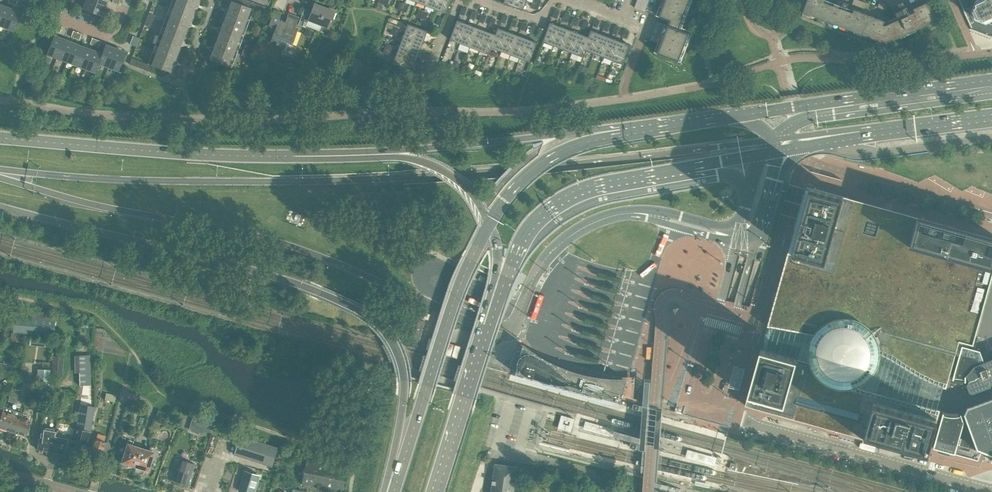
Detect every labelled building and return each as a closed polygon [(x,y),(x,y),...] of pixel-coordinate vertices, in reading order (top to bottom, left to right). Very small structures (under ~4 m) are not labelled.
[(104,7),(87,0),(86,0),(83,9),(102,17),(103,13),(102,13),(104,7)] [(186,28),(197,0),(175,0),(150,65),(131,58),(129,64),(150,72),(153,66),(170,72),(186,28)] [(249,8),(264,14),(266,8),(246,0),(235,0),(234,3),(231,1),(209,59),(228,66),(249,8)] [(439,0),(428,0),(426,6),(435,10),(439,0)] [(450,0),(439,0),(435,10),(445,13),(450,0)] [(527,1),(525,0),(505,0),(503,3),(523,11),(527,1)] [(649,0),(637,0),(634,8),(645,11),(649,0)] [(650,40),(660,44),(661,45),(657,53),(678,61),(689,33),(681,30),(683,25),(680,24),(685,12),(689,0),(665,0),(659,17),(669,21),(668,25),(657,21),(654,28),(652,34),(650,40)] [(930,24),(928,20),(931,19),(934,25),(936,26),(938,24),(928,2),(913,9),(915,12),(885,25),(883,25),(884,21),(854,10),(852,13),(824,3),(825,0),(807,0),(801,16),(804,17),(806,16),(808,11),(811,12),(810,15),(826,21),(827,18),(830,19),(828,25),(828,27),(837,30),(839,29),(840,26),(855,32),(856,29),(859,30),(857,36),(858,38),(863,39),(865,39),(867,33),(870,34),(869,37),(876,40),(875,44),(877,45),(879,44),(880,42),(886,44),(901,37),(900,33),(903,32),(905,38),(907,38),(916,35),(916,33),(915,30),(930,24)] [(865,8),(867,3),(857,0),(854,0),(852,5),(863,9),(865,8)] [(972,11),(975,18),(991,25),(991,0),(977,0),(972,11)] [(885,11),(887,7),(887,6),(886,4),(879,1),(877,6),(878,8),(885,11)] [(907,12),(902,2),(897,5),(900,11),(895,13),(897,17),(907,12)] [(328,28),(334,12),(314,4),(310,12),(303,9),(297,25),(305,28),(308,21),(328,28)] [(10,8),(7,7),(6,8),(0,6),(0,31),(1,31),(2,27),(3,27),(10,8)] [(13,31),(20,13),(12,10),(13,9),(10,8),(3,27),(13,31)] [(150,27),(154,16),(148,14),(143,25),(150,27)] [(291,44),(296,31),(293,30),(297,21),(287,17),(284,23),(278,20),(280,17),(272,14),(266,30),(273,32),(269,42),(274,44),(274,46),(275,47),(276,45),(284,48),(286,43),(291,44)] [(459,43),(466,24),(457,20),(450,40),(459,43)] [(552,46),(560,26),(550,23),(543,42),(552,46)] [(423,42),(427,32),(408,24),(404,34),(423,42)] [(469,47),(476,27),(466,24),(459,43),(469,47)] [(561,49),(569,30),(560,26),(552,46),(561,49)] [(478,50),(485,31),(476,27),(469,47),(478,50)] [(500,51),(508,32),(498,28),(495,35),(496,35),(491,48),(500,51)] [(572,53),(579,34),(569,30),(561,49),(572,53)] [(593,54),(601,34),(591,30),(588,37),(589,37),(584,50),(593,54)] [(496,35),(495,35),(485,31),(478,50),(489,55),(491,48),(496,35)] [(509,55),(517,35),(508,32),(500,51),(509,55)] [(420,52),(423,42),(404,34),(400,45),(420,52)] [(584,50),(589,37),(588,37),(579,34),(572,53),(570,58),(580,62),(581,57),(584,50)] [(603,57),(610,38),(601,34),(593,54),(603,57)] [(57,56),(63,40),(57,38),(57,37),(56,36),(54,35),(46,54),(56,58),(57,56)] [(519,59),(526,39),(517,35),(509,55),(519,59)] [(136,47),(139,38),(132,36),(130,44),(136,47)] [(612,61),(620,41),(610,38),(603,57),(612,61)] [(529,63),(537,43),(526,39),(519,59),(529,63)] [(67,60),(73,43),(70,42),(70,43),(63,40),(57,56),(56,58),(66,62),(67,60)] [(622,64),(630,45),(620,41),(612,61),(622,64)] [(76,63),(82,47),(76,45),(76,44),(73,43),(67,60),(66,62),(76,65),(76,63)] [(247,57),(251,47),(245,44),(241,55),(247,57)] [(107,67),(115,48),(112,47),(111,48),(104,45),(101,54),(98,64),(107,67)] [(416,61),(420,52),(400,45),(397,53),(416,61)] [(86,67),(92,50),(89,48),(89,49),(82,47),(76,63),(76,65),(85,69),(86,67)] [(118,71),(125,53),(117,50),(118,49),(115,48),(107,67),(118,71)] [(98,64),(101,54),(95,52),(95,51),(92,50),(86,67),(85,69),(95,73),(97,68),(98,64)] [(412,71),(416,61),(397,53),(393,63),(412,71)] [(745,405),(863,438),(927,456),(928,452),(954,459),(955,454),(978,461),(982,451),(977,449),(964,415),(962,416),(961,415),(954,416),(959,399),(954,397),(959,379),(965,381),(969,381),(966,375),(973,366),(984,362),(982,356),(987,357),(989,348),(991,348),(991,238),(916,217),(842,196),(806,186),(791,242),(761,350),(748,396),(745,405)] [(403,246),(395,264),(401,266),(408,248),(403,246)] [(11,333),(53,336),(54,315),(13,312),(11,333)] [(699,326),(675,412),(729,426),(753,342),(699,326)] [(53,353),(63,354),(64,339),(54,339),(53,353)] [(557,367),(523,345),(516,374),(621,403),(627,380),(592,378),(557,367)] [(79,385),(91,385),(90,356),(78,356),(79,385)] [(51,377),(62,377),(63,357),(52,357),(51,377)] [(964,414),(964,415),(977,449),(982,451),(991,455),(991,359),(984,362),(973,366),(966,375),(969,381),(969,382),(968,382),(966,385),(969,392),(971,398),(964,414)] [(50,388),(51,372),(40,372),(37,387),(50,388)] [(17,398),(17,390),(11,388),(7,402),(15,404),(17,398)] [(114,402),(116,396),(106,393),(104,400),(114,402)] [(90,433),(94,407),(87,406),(80,405),(76,429),(74,429),(70,452),(82,454),(90,433)] [(13,411),(4,407),(2,412),(2,411),(0,417),(0,428),(6,430),(13,411)] [(16,434),(23,414),(13,411),(6,430),(16,434)] [(26,437),(31,422),(31,421),(32,417),(23,414),(16,434),(26,437)] [(561,414),(557,428),(571,431),(574,418),(561,414)] [(198,438),(201,428),(206,430),(208,423),(197,420),(196,424),(193,423),(189,435),(198,438)] [(51,452),(56,429),(41,427),(37,450),(51,452)] [(68,455),(71,437),(57,434),(58,430),(56,429),(51,452),(68,455)] [(100,458),(106,443),(104,442),(105,436),(97,434),(95,439),(93,439),(88,454),(90,455),(100,458)] [(234,455),(272,467),(279,447),(240,435),(234,455)] [(134,467),(140,449),(132,446),(134,442),(128,440),(121,463),(127,465),(128,467),(131,468),(133,467),(134,467)] [(148,471),(155,449),(150,447),(149,451),(140,449),(134,467),(135,468),(136,469),(140,471),(142,470),(148,471)] [(350,469),(308,459),(304,478),(303,484),(339,491),(345,491),(350,469)] [(172,480),(187,485),(194,464),(178,460),(172,480)] [(517,467),(495,464),(491,491),(514,491),(517,467)] [(246,471),(239,491),(243,491),(255,491),(260,476),(246,471)] [(282,488),(290,489),(292,482),(278,479),(277,487),(273,486),(271,491),(281,491),(282,488)]
